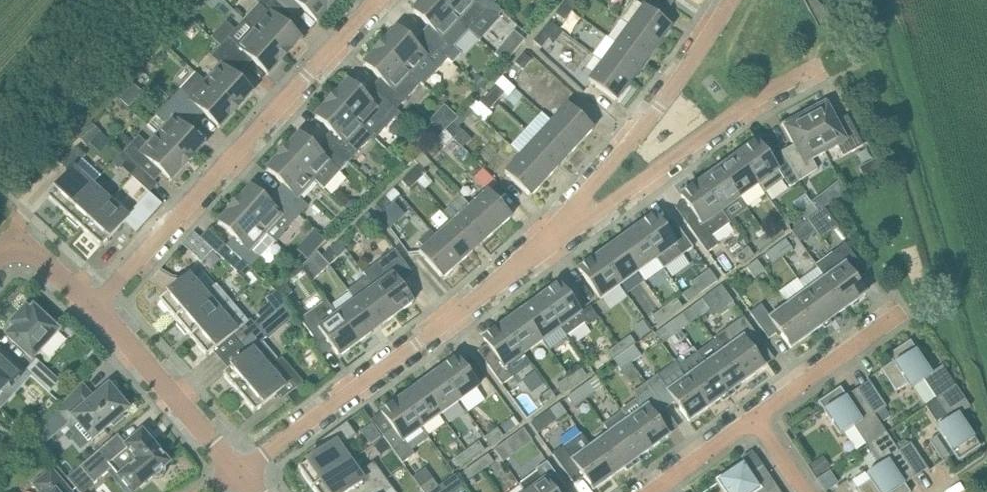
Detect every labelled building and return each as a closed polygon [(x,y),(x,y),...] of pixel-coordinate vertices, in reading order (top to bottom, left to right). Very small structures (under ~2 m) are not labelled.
[(244,20),(253,29),(254,28),(284,56),(301,38),(300,37),(299,38),(280,20),(288,11),(276,0),(262,0),(259,3),(244,20)] [(288,11),(296,2),(301,7),(316,20),(315,21),(316,22),(333,3),(329,0),(276,0),(288,11)] [(412,12),(413,13),(414,12),(428,25),(434,30),(426,39),(445,56),(453,63),(461,53),(454,46),(469,30),(459,21),(460,21),(437,0),(423,0),(412,12)] [(460,21),(459,21),(469,30),(493,3),(490,0),(437,0),(460,21)] [(555,13),(564,20),(578,1),(577,0),(565,0),(555,13)] [(658,46),(672,27),(635,0),(632,0),(620,17),(630,24),(629,25),(658,46)] [(235,30),(220,46),(239,63),(247,55),(253,60),(267,73),(266,74),(267,75),(284,56),(254,28),(253,29),(244,20),(235,30)] [(549,22),(541,31),(533,41),(541,47),(550,38),(552,40),(557,40),(563,33),(549,22)] [(644,64),(658,46),(629,25),(616,43),(644,64)] [(398,27),(381,46),(411,74),(421,82),(424,86),(432,78),(431,73),(437,67),(436,66),(445,56),(426,39),(418,47),(398,29),(399,28),(398,27)] [(515,31),(496,54),(506,62),(525,40),(515,31)] [(644,64),(616,43),(602,62),(631,82),(644,64)] [(220,65),(205,81),(236,109),(253,91),(252,90),(251,91),(231,72),(239,63),(220,46),(211,56),(220,65)] [(381,46),(363,65),(364,65),(365,65),(385,83),(376,92),(396,110),(405,99),(421,82),(411,74),(381,46)] [(523,53),(514,63),(523,70),(531,60),(523,53)] [(617,102),(631,82),(602,62),(588,81),(617,102)] [(180,89),(172,99),(191,116),(198,108),(204,113),(218,126),(218,127),(219,128),(236,109),(205,81),(205,82),(195,73),(180,89)] [(349,80),(332,99),(363,127),(372,136),(375,138),(399,113),(396,110),(376,92),(369,100),(349,82),(350,81),(349,80)] [(495,85),(487,94),(496,102),(503,94),(504,93),(495,85)] [(496,102),(487,94),(480,102),(488,110),(496,102)] [(156,116),(147,125),(157,134),(187,162),(204,144),(203,143),(202,144),(188,130),(182,125),(191,116),(172,99),(171,99),(156,116)] [(332,99),(315,118),(316,118),(317,118),(337,136),(329,144),(348,162),(363,145),(372,136),(363,127),(332,99)] [(826,101),(803,112),(825,152),(837,145),(843,156),(864,145),(851,122),(839,129),(825,102),(826,102),(826,101)] [(552,122),(578,146),(594,129),(568,105),(552,122)] [(799,181),(818,170),(812,159),(825,152),(803,112),(781,124),(782,125),(783,125),(793,145),(781,152),(793,172),(799,181)] [(454,122),(446,130),(454,138),(462,130),(454,122)] [(578,146),(552,122),(536,139),(562,163),(578,146)] [(433,142),(437,138),(442,133),(433,124),(424,134),(433,142)] [(92,125),(83,138),(102,152),(111,139),(92,125)] [(454,138),(446,130),(437,138),(445,146),(454,138)] [(123,132),(114,142),(124,151),(133,141),(123,132)] [(301,133),(283,152),(314,180),(323,189),(339,172),(348,162),(329,144),(320,153),(301,135),(301,134),(301,133)] [(124,151),(123,152),(128,157),(140,168),(142,170),(150,161),(163,172),(170,179),(169,180),(170,181),(187,162),(157,134),(148,144),(138,135),(133,141),(124,151)] [(547,179),(562,163),(536,139),(521,155),(547,179)] [(743,152),(738,156),(759,185),(764,192),(783,179),(789,186),(792,186),(799,181),(793,172),(781,152),(770,160),(768,157),(756,141),(742,151),(743,152)] [(82,159),(86,155),(77,147),(61,165),(70,172),(47,197),(65,214),(92,185),(101,175),(82,159)] [(122,152),(112,163),(118,168),(120,166),(128,157),(123,152),(122,152)] [(283,152),(266,171),(267,171),(268,170),(283,184),(288,189),(280,197),(299,215),(308,205),(299,197),(314,180),(283,152)] [(531,197),(547,179),(521,155),(505,173),(531,197)] [(759,185),(738,156),(737,156),(719,169),(740,198),(759,185)] [(418,164),(410,173),(418,181),(426,173),(418,164)] [(140,168),(132,177),(149,192),(157,184),(154,181),(142,170),(140,168)] [(722,211),(740,198),(719,169),(702,182),(701,182),(722,211)] [(418,181),(410,173),(401,181),(409,189),(418,181)] [(821,195),(811,202),(812,204),(818,212),(821,210),(824,208),(847,191),(841,179),(821,195)] [(697,218),(687,225),(707,253),(718,245),(712,236),(730,223),(722,211),(701,182),(702,182),(701,181),(681,195),(697,218)] [(65,214),(83,230),(110,201),(92,185),(65,214)] [(252,186),(235,205),(275,242),(284,232),(299,215),(280,197),(272,206),(267,201),(252,188),(253,187),(252,186)] [(470,206),(494,232),(512,217),(488,190),(470,206)] [(149,192),(141,202),(150,210),(159,201),(149,192)] [(385,197),(375,205),(383,213),(392,204),(385,197)] [(128,217),(114,204),(110,201),(83,230),(101,247),(128,217)] [(811,217),(818,212),(812,204),(800,213),(805,221),(807,220),(811,217)] [(235,205),(218,223),(219,224),(220,223),(234,237),(240,242),(231,251),(242,260),(251,268),(260,258),(275,242),(235,205)] [(477,247),(494,232),(470,206),(453,221),(477,247)] [(807,220),(822,239),(838,227),(824,208),(821,210),(818,212),(811,217),(807,220)] [(641,226),(636,230),(656,259),(664,269),(683,255),(693,247),(671,217),(661,225),(654,215),(640,225),(641,226)] [(355,225),(362,233),(371,224),(364,216),(355,225)] [(460,263),(477,247),(453,221),(436,236),(460,263)] [(766,234),(772,242),(784,233),(778,225),(766,234)] [(460,263),(436,236),(430,230),(417,241),(424,248),(419,252),(442,278),(460,263)] [(617,243),(638,272),(656,259),(636,230),(635,230),(617,243)] [(772,242),(766,234),(754,243),(760,251),(772,242)] [(785,239),(775,246),(783,257),(793,249),(785,239)] [(195,250),(192,253),(201,262),(204,258),(213,249),(203,241),(195,250)] [(599,256),(620,285),(638,272),(617,243),(599,256)] [(225,244),(217,253),(234,269),(242,260),(231,251),(225,244)] [(834,256),(818,268),(825,279),(826,278),(847,307),(866,293),(857,281),(854,277),(864,269),(845,244),(832,253),(834,256)] [(783,257),(775,246),(765,254),(772,264),(783,257)] [(735,256),(741,264),(753,255),(748,247),(735,256)] [(338,257),(330,249),(323,256),(331,264),(338,257)] [(363,273),(366,277),(374,287),(395,316),(414,302),(400,283),(403,280),(399,275),(409,268),(395,249),(363,273)] [(331,264),(323,256),(320,252),(305,267),(316,280),(332,265),(331,264)] [(579,269),(600,299),(620,285),(599,256),(599,255),(579,269)] [(764,270),(757,260),(747,267),(754,277),(764,270)] [(159,301),(175,320),(205,294),(205,293),(189,275),(159,301)] [(395,316),(374,287),(366,277),(348,290),(355,301),(376,329),(395,316)] [(825,279),(807,292),(831,324),(832,324),(831,323),(836,319),(834,316),(847,307),(826,278),(825,279)] [(175,320),(191,338),(231,303),(215,284),(205,293),(205,294),(175,320)] [(286,284),(276,291),(282,300),(291,294),(292,293),(286,284)] [(580,314),(558,284),(539,298),(539,299),(540,299),(561,328),(567,336),(586,322),(589,325),(598,318),(590,306),(580,314)] [(695,285),(682,294),(688,302),(701,293),(695,285)] [(276,291),(266,298),(275,311),(285,304),(282,300),(276,291)] [(807,292),(789,305),(810,334),(822,325),(824,328),(829,324),(830,325),(831,324),(807,292)] [(522,312),(542,341),(561,328),(540,299),(539,299),(522,312)] [(664,307),(670,315),(682,307),(676,299),(664,307)] [(308,314),(301,320),(313,337),(321,332),(332,348),(339,357),(358,343),(337,314),(327,300),(308,314)] [(702,300),(692,307),(699,317),(709,310),(702,300)] [(355,301),(337,314),(358,343),(376,329),(355,301)] [(231,303),(191,338),(207,357),(233,335),(240,344),(258,328),(251,319),(247,322),(231,303)] [(761,305),(750,313),(769,338),(779,331),(791,348),(810,334),(789,305),(771,318),(761,305)] [(58,330),(49,322),(50,318),(43,312),(39,313),(33,307),(30,310),(26,307),(10,324),(14,328),(7,335),(32,359),(58,330)] [(670,315),(664,307),(652,316),(658,324),(670,315)] [(503,325),(524,354),(542,341),(522,312),(504,325),(503,325)] [(683,313),(673,320),(681,331),(691,323),(683,313)] [(714,338),(724,352),(745,380),(764,367),(752,350),(762,343),(743,317),(714,338)] [(681,331),(673,320),(663,328),(670,338),(681,331)] [(502,384),(512,378),(531,364),(524,354),(503,325),(504,325),(503,324),(483,338),(498,358),(488,365),(502,384)] [(258,328),(240,344),(248,353),(223,375),(239,393),(278,360),(262,341),(266,337),(258,328)] [(328,364),(308,336),(298,343),(319,371),(328,364)] [(624,353),(634,345),(636,344),(630,336),(618,345),(624,353)] [(907,384),(910,389),(923,380),(937,399),(956,386),(943,365),(932,373),(910,341),(888,355),(892,362),(881,369),(896,391),(907,384)] [(613,360),(624,353),(618,345),(606,353),(611,361),(613,360)] [(631,363),(641,355),(634,345),(624,353),(631,363)] [(6,384),(12,389),(27,372),(26,372),(2,350),(0,352),(0,390),(6,384)] [(745,380),(724,352),(705,365),(729,398),(730,397),(729,396),(735,392),(732,389),(745,380)] [(631,363),(624,353),(613,360),(621,370),(631,363)] [(678,366),(708,407),(720,398),(722,401),(727,397),(728,398),(729,398),(705,365),(697,353),(678,366)] [(281,357),(278,360),(239,393),(255,412),(281,390),(285,396),(297,389),(285,375),(291,369),(281,357)] [(437,372),(437,373),(438,373),(459,401),(478,388),(456,358),(437,372)] [(59,381),(36,361),(26,371),(49,392),(59,381)] [(646,383),(665,409),(675,402),(689,421),(708,407),(678,366),(659,380),(656,376),(646,383)] [(568,377),(574,385),(586,376),(580,368),(568,377)] [(438,373),(437,373),(419,386),(440,415),(459,401),(438,373)] [(574,385),(568,377),(556,385),(562,393),(574,385)] [(860,393),(874,415),(885,408),(886,407),(868,378),(866,379),(871,386),(860,393)] [(588,382),(577,389),(585,400),(595,392),(588,382)] [(628,421),(649,450),(668,436),(654,417),(665,409),(646,383),(635,391),(640,399),(622,412),(628,421)] [(84,385),(83,384),(56,412),(65,423),(73,417),(92,440),(111,424),(113,426),(124,418),(122,415),(129,409),(126,406),(128,404),(120,394),(117,396),(109,385),(93,398),(83,386),(84,385)] [(422,428),(440,415),(419,386),(402,399),(401,399),(422,428)] [(937,399),(937,400),(950,419),(936,428),(940,434),(929,441),(943,462),(954,455),(958,461),(981,446),(959,414),(970,407),(956,386),(937,399)] [(818,402),(822,409),(840,435),(854,426),(867,446),(887,433),(881,424),(874,415),(860,393),(849,401),(840,387),(818,402)] [(585,400),(577,389),(567,397),(575,407),(585,400)] [(537,399),(543,407),(555,398),(550,390),(537,399)] [(422,428),(401,399),(402,399),(401,398),(381,412),(394,429),(383,437),(402,463),(415,454),(413,452),(430,439),(422,428)] [(549,410),(556,420),(567,413),(559,403),(549,410)] [(885,408),(874,415),(881,424),(891,417),(885,408)] [(623,413),(604,426),(610,434),(633,467),(634,466),(634,465),(639,461),(637,458),(649,450),(628,421),(623,413)] [(356,435),(347,422),(318,443),(323,451),(299,468),(299,467),(298,468),(312,488),(349,462),(339,447),(356,435)] [(497,428),(485,437),(490,445),(503,436),(497,428)] [(80,468),(94,484),(112,468),(119,476),(118,477),(131,491),(135,491),(151,477),(158,478),(163,477),(166,472),(166,465),(169,463),(142,431),(126,444),(118,434),(80,468)] [(867,446),(880,465),(866,475),(870,480),(857,488),(860,491),(910,491),(902,479),(913,472),(895,446),(887,433),(867,446)] [(633,467),(610,434),(591,447),(612,476),(624,467),(626,470),(632,466),(633,467)] [(564,447),(553,455),(571,480),(581,473),(593,490),(612,476),(591,447),(583,435),(564,448),(564,447)] [(494,450),(500,458),(512,449),(506,441),(494,450)] [(466,450),(472,458),(484,449),(478,442),(466,450)] [(895,446),(913,472),(924,465),(928,472),(929,471),(910,443),(903,447),(900,442),(895,446)] [(472,458),(466,450),(454,459),(460,467),(472,458)] [(488,454),(475,463),(481,471),(493,462),(488,454)] [(718,484),(723,491),(780,491),(755,454),(754,455),(761,466),(751,472),(743,461),(715,480),(718,484)] [(547,461),(536,469),(537,471),(519,485),(524,491),(556,491),(564,486),(547,461)] [(374,462),(357,473),(349,462),(312,488),(315,491),(348,491),(351,490),(353,491),(369,491),(386,479),(374,462)] [(481,471),(475,463),(463,472),(469,480),(481,471)] [(52,469),(33,484),(40,491),(71,491),(52,469)] [(420,487),(423,491),(430,491),(438,486),(432,478),(420,487)] [(386,479),(369,491),(395,491),(386,479)]
